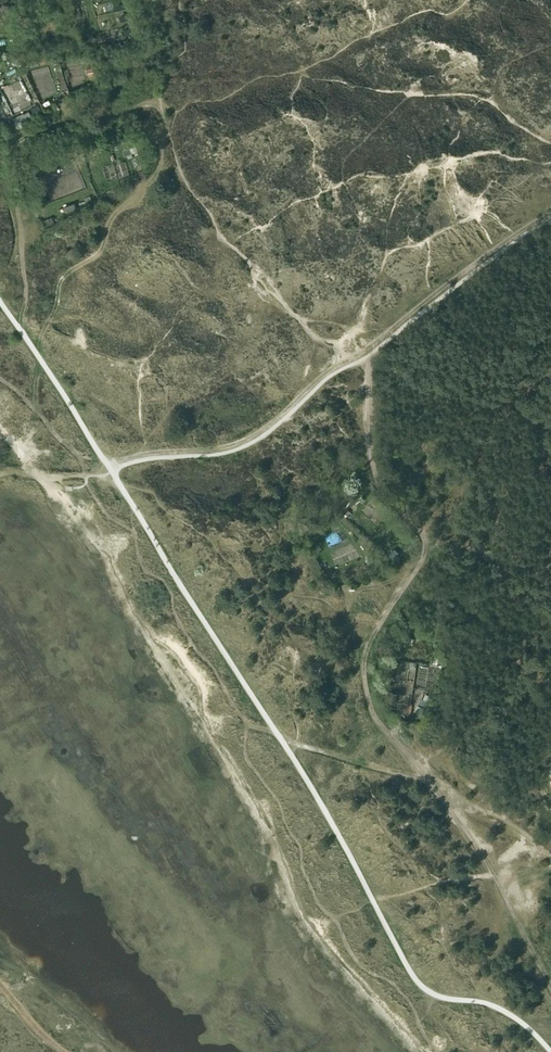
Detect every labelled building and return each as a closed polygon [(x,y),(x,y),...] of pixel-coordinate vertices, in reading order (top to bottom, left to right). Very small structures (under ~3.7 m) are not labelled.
[(50,65),(33,70),(41,96),(58,90),(50,65)] [(3,86),(16,114),(34,106),(21,78),(3,86)] [(38,104),(31,108),(34,112),(35,113),(41,109),(38,104)] [(72,190),(66,176),(46,185),(53,199),(72,190)] [(66,211),(77,209),(76,201),(65,203),(66,211)] [(332,551),(337,565),(360,556),(355,542),(332,551)] [(409,658),(402,699),(412,701),(418,667),(420,667),(418,683),(434,686),(436,670),(432,669),(433,662),(409,658)] [(390,693),(388,703),(395,705),(398,695),(390,693)]
